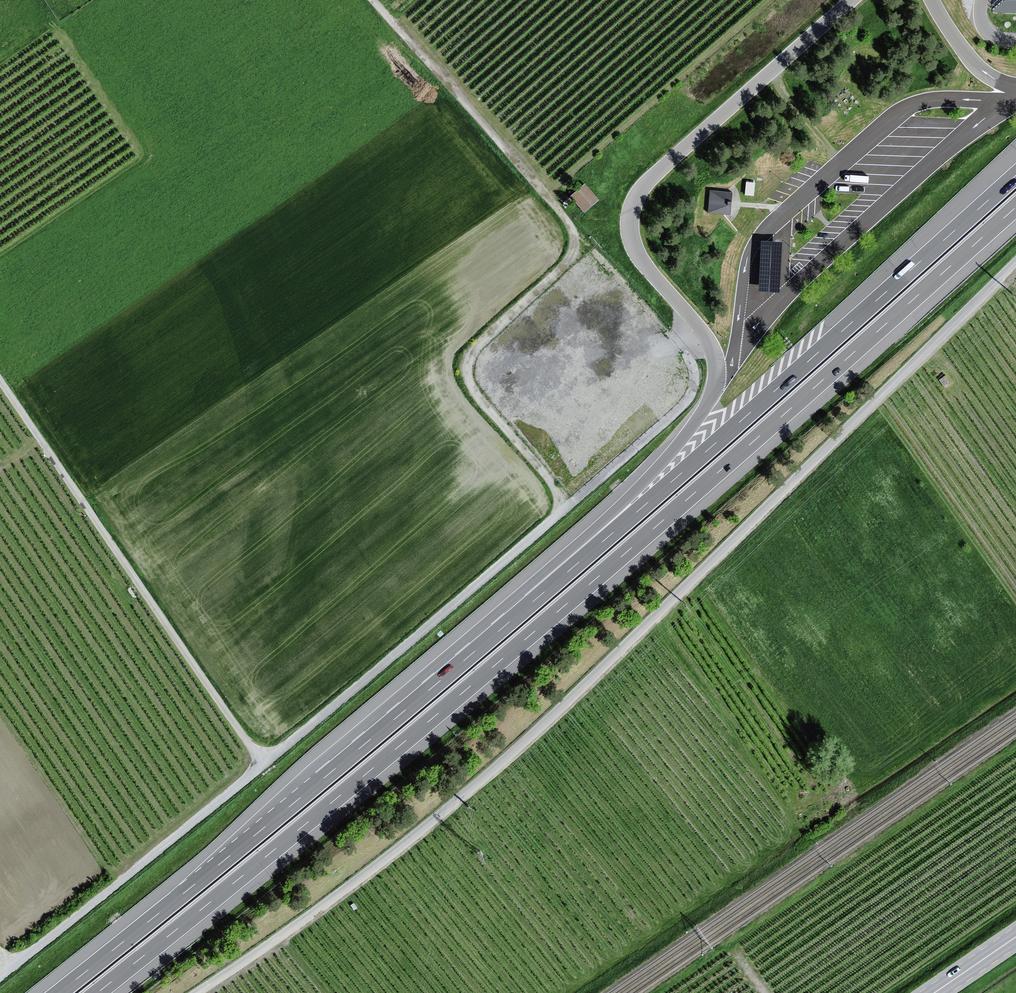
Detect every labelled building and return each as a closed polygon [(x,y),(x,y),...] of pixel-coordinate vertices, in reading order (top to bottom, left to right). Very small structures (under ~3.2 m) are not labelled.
[(992,12),(1015,13),(1015,0),(1006,0),(992,12)] [(585,184),(572,196),(585,211),(598,199),(585,184)] [(710,190),(708,213),(731,215),(733,193),(710,190)]
